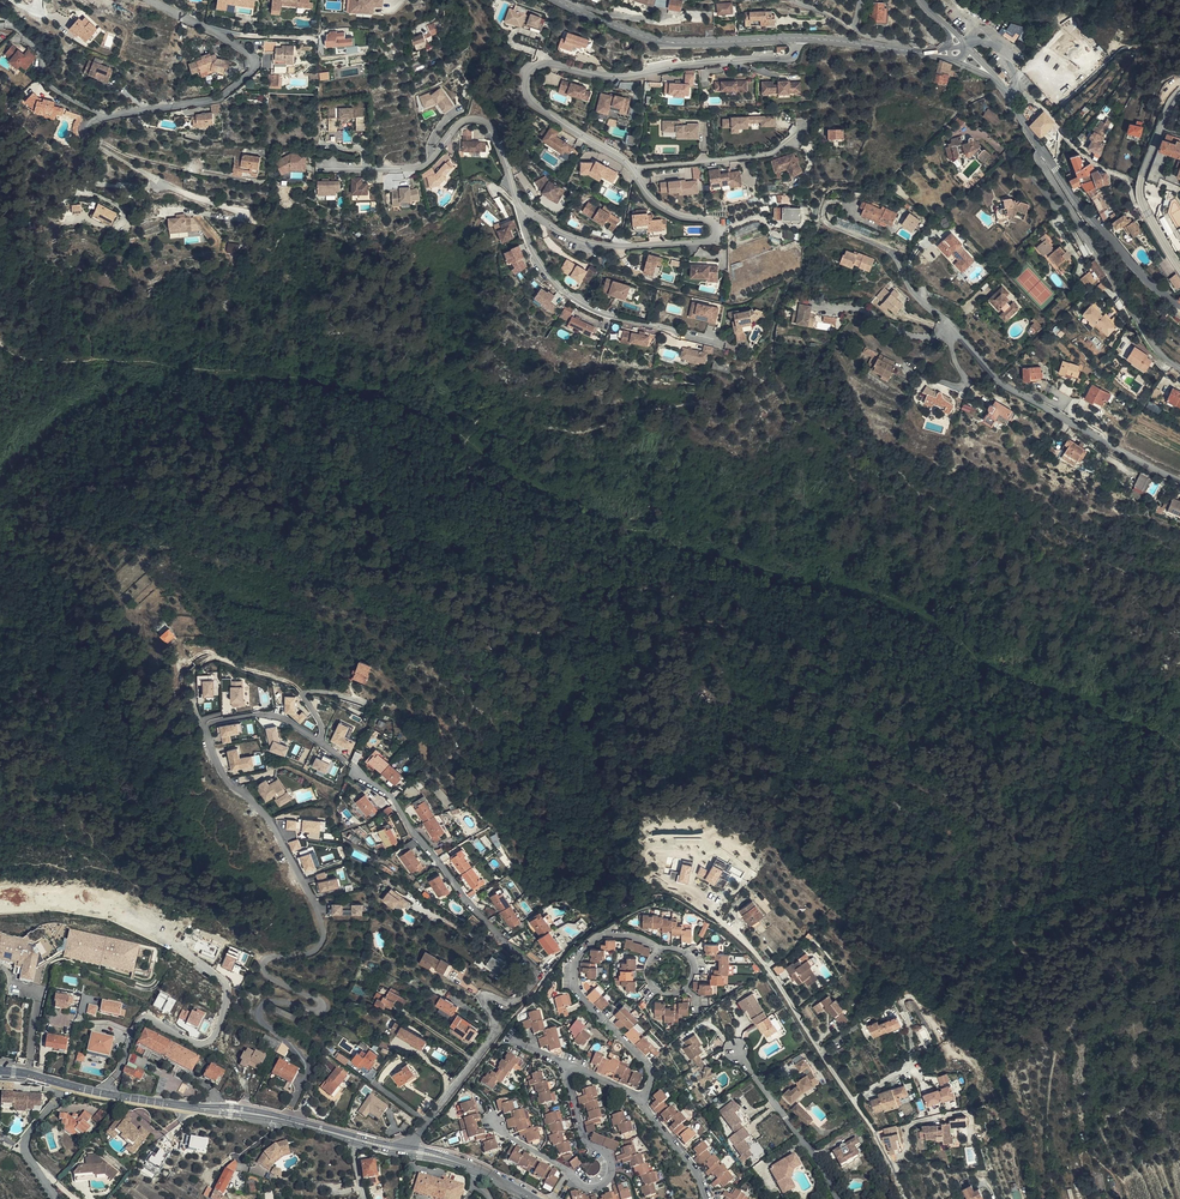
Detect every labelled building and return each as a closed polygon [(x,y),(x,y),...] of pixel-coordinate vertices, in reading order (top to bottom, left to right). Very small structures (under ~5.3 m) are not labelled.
[(255,7),(256,0),(218,0),(217,8),(227,10),(228,3),(255,7)] [(306,0),(268,0),(267,7),(276,8),(277,3),(277,1),(287,3),(287,2),(305,4),(305,1),(306,0)] [(353,12),(359,13),(373,14),(375,14),(376,7),(377,0),(354,0),(353,12)] [(683,1),(678,0),(670,0),(667,13),(680,16),(683,1)] [(877,23),(887,24),(888,8),(885,8),(885,3),(873,2),(872,14),(870,14),(869,19),(877,20),(877,23)] [(732,13),(731,3),(712,5),(713,13),(718,13),(718,14),(732,13)] [(508,10),(506,20),(522,25),(523,20),(528,22),(526,26),(531,28),(531,26),(538,28),(539,23),(543,25),(545,19),(530,15),(529,16),(524,15),(526,10),(515,6),(513,11),(508,10)] [(775,24),(775,17),(772,17),(772,14),(772,11),(745,12),(745,20),(751,20),(751,26),(775,24)] [(99,27),(86,16),(83,19),(79,16),(70,27),(86,41),(99,27)] [(538,28),(531,26),(531,28),(526,26),(528,22),(523,20),(522,25),(506,20),(504,25),(514,28),(514,27),(515,27),(516,27),(540,34),(543,25),(539,23),(538,28)] [(1007,29),(1003,26),(999,32),(1015,42),(1024,28),(1013,20),(1007,29)] [(435,24),(434,22),(427,26),(416,30),(418,35),(411,37),(414,44),(426,39),(425,35),(430,32),(429,31),(436,27),(435,24)] [(706,37),(715,36),(714,27),(705,28),(706,37)] [(326,46),(333,46),(333,39),(338,39),(345,39),(345,28),(329,29),(330,33),(327,33),(327,39),(325,39),(326,46)] [(1029,30),(1024,28),(1019,38),(1024,40),(1029,30)] [(564,31),(559,45),(571,50),(573,45),(579,47),(580,44),(586,46),(588,39),(564,31)] [(12,44),(5,52),(11,57),(9,60),(17,66),(19,64),(26,69),(35,57),(29,52),(26,56),(24,54),(12,44)] [(571,50),(559,45),(558,48),(560,51),(576,56),(577,52),(583,54),(586,46),(580,44),(579,47),(573,45),(571,50)] [(264,51),(266,52),(274,52),(274,61),(274,64),(275,64),(287,64),(287,62),(294,62),(294,57),(294,52),(294,46),(264,45),(264,51)] [(11,57),(5,52),(3,55),(5,56),(6,57),(6,58),(7,59),(7,61),(7,62),(10,67),(8,69),(16,74),(19,70),(23,72),(26,69),(19,64),(17,66),(9,60),(11,57)] [(274,52),(266,52),(266,54),(272,54),(272,61),(274,61),(274,52)] [(205,55),(200,57),(201,59),(196,61),(200,70),(201,73),(207,71),(212,69),(224,72),(224,66),(228,67),(229,60),(216,58),(215,54),(210,56),(206,57),(205,55)] [(97,78),(108,82),(114,69),(89,59),(86,66),(91,68),(88,74),(98,77),(97,78)] [(941,60),(940,59),(934,81),(947,84),(949,75),(943,74),(946,62),(941,60)] [(200,70),(196,61),(188,63),(192,73),(200,70)] [(950,63),(946,62),(943,74),(949,75),(952,64),(950,63)] [(320,72),(321,79),(330,78),(329,71),(320,72)] [(684,84),(689,84),(692,84),(693,75),(684,75),(684,84)] [(745,79),(742,80),(742,88),(736,88),(736,90),(736,92),(746,92),(745,79)] [(569,92),(571,83),(563,80),(559,89),(569,92)] [(742,80),(720,81),(720,83),(714,84),(714,91),(736,90),(736,88),(742,88),(742,80)] [(773,81),(762,81),(762,89),(767,89),(767,93),(778,93),(778,94),(789,94),(789,93),(795,93),(795,83),(789,83),(789,81),(778,81),(778,85),(773,85),(773,81)] [(586,87),(571,83),(569,92),(568,94),(589,101),(591,92),(586,90),(586,87)] [(668,90),(668,93),(673,93),(673,96),(683,97),(683,94),(688,94),(689,84),(684,84),(664,83),(664,86),(664,89),(668,90)] [(767,89),(762,89),(762,94),(768,94),(767,96),(778,96),(778,97),(789,97),(789,95),(800,95),(800,83),(795,83),(795,93),(789,93),(789,94),(778,94),(778,93),(767,93),(767,89)] [(428,90),(426,88),(419,93),(421,97),(417,98),(421,109),(434,103),(441,113),(449,107),(434,86),(428,90)] [(36,111),(45,114),(46,113),(52,114),(53,112),(56,113),(63,114),(64,108),(54,106),(55,101),(43,98),(43,100),(37,99),(38,97),(33,92),(25,100),(36,111)] [(602,93),(597,110),(607,113),(610,103),(620,106),(619,110),(626,112),(629,99),(625,98),(626,97),(614,94),(614,95),(602,93)] [(1045,101),(1053,108),(1056,104),(1047,97),(1045,101)] [(221,103),(211,104),(212,112),(206,112),(206,113),(202,114),(201,113),(197,113),(197,115),(192,115),(192,120),(194,121),(193,126),(209,127),(209,124),(214,123),(213,113),(221,112),(221,103)] [(610,103),(607,113),(618,116),(619,110),(620,106),(610,103)] [(365,106),(340,107),(329,109),(329,130),(338,130),(338,118),(356,117),(357,130),(365,130),(365,106)] [(441,113),(440,114),(441,115),(452,107),(450,106),(449,107),(441,113)] [(998,126),(1003,119),(988,108),(983,116),(998,126)] [(433,109),(423,114),(425,118),(435,113),(433,109)] [(81,120),(85,116),(66,110),(65,115),(81,120)] [(607,113),(597,110),(596,116),(606,118),(607,113)] [(1055,131),(1057,129),(1057,127),(1054,122),(1044,111),(1030,125),(1041,137),(1051,127),(1055,131)] [(965,121),(960,115),(954,121),(959,127),(965,121)] [(617,118),(608,117),(607,124),(616,126),(617,118)] [(751,122),(751,117),(731,118),(731,120),(722,120),(723,129),(731,129),(731,133),(738,132),(738,128),(748,127),(748,122),(751,122)] [(773,117),(760,117),(760,122),(760,127),(773,127),(773,117)] [(630,121),(617,118),(616,125),(628,128),(630,121)] [(688,125),(682,125),(680,125),(678,123),(679,121),(678,120),(663,120),(663,131),(677,131),(677,136),(688,136),(688,138),(699,139),(699,123),(688,123),(688,125)] [(1128,132),(1140,136),(1143,122),(1137,121),(1136,125),(1130,123),(1128,132)] [(828,141),(844,140),(844,128),(828,129),(828,141)] [(545,137),(543,141),(564,155),(566,152),(570,154),(574,148),(562,140),(561,141),(557,138),(559,134),(551,129),(549,132),(545,129),(541,135),(545,137)] [(338,130),(329,130),(327,130),(327,140),(345,140),(345,130),(338,130)] [(1099,135),(1097,135),(1093,133),(1093,134),(1091,133),(1090,136),(1091,137),(1090,139),(1092,141),(1089,148),(1100,154),(1103,145),(1100,143),(1101,140),(1097,139),(1099,135)] [(576,144),(559,134),(557,138),(561,141),(562,140),(574,148),(576,144)] [(1164,140),(1174,143),(1176,137),(1166,134),(1164,140)] [(470,137),(465,137),(464,152),(478,152),(478,150),(484,150),(484,142),(470,142),(470,137)] [(945,147),(949,158),(965,153),(966,155),(968,156),(970,157),(973,155),(977,159),(979,158),(983,162),(990,155),(984,149),(982,151),(979,148),(980,146),(973,140),(974,139),(972,137),(970,137),(969,138),(969,139),(969,141),(963,143),(961,138),(951,140),(952,142),(951,143),(951,145),(949,146),(945,147)] [(973,140),(980,146),(981,145),(975,138),(974,139),(973,140)] [(1174,143),(1164,140),(1163,139),(1159,150),(1179,158),(1179,141),(1177,140),(1176,144),(1174,143)] [(564,155),(543,141),(541,145),(562,158),(564,155)] [(243,154),(243,151),(243,149),(225,148),(224,154),(235,155),(235,160),(237,160),(242,161),(243,154)] [(290,155),(290,153),(276,161),(280,167),(284,165),(287,170),(291,168),(306,169),(307,154),(294,153),(294,155),(290,155)] [(234,166),(233,173),(238,174),(238,169),(243,170),(252,172),(253,167),(259,168),(260,156),(243,154),(242,161),(237,160),(237,166),(234,166)] [(1076,170),(1084,166),(1082,162),(1084,160),(1084,159),(1081,159),(1080,154),(1079,154),(1071,156),(1076,170)] [(792,155),(771,162),(775,174),(786,170),(789,174),(793,172),(795,176),(801,173),(792,155)] [(615,180),(619,172),(602,163),(601,165),(599,165),(596,164),(595,163),(583,163),(583,173),(593,173),(595,170),(615,180)] [(1092,171),(1095,170),(1091,163),(1084,166),(1076,170),(1076,171),(1075,171),(1077,176),(1092,171)] [(428,179),(431,188),(440,186),(446,179),(444,177),(451,169),(445,164),(433,177),(428,179)] [(1153,164),(1148,179),(1158,182),(1162,167),(1153,164)] [(694,178),(702,178),(701,166),(693,167),(694,178)] [(1109,181),(1106,172),(1104,171),(1100,173),(1098,168),(1095,170),(1092,171),(1094,178),(1096,186),(1098,185),(1102,184),(1107,183),(1108,183),(1109,181)] [(430,189),(426,190),(428,195),(443,190),(457,174),(451,169),(444,177),(446,179),(440,186),(431,188),(430,189)] [(710,170),(711,181),(712,190),(730,188),(730,186),(742,184),(741,171),(721,173),(721,169),(710,170)] [(593,173),(583,173),(583,176),(592,176),(603,181),(604,179),(616,185),(622,173),(619,172),(615,180),(595,170),(593,173)] [(786,170),(775,174),(776,178),(779,177),(778,174),(786,172),(790,179),(795,176),(793,172),(789,174),(786,170)] [(1094,178),(1092,171),(1077,176),(1069,179),(1073,186),(1082,182),(1083,182),(1094,178)] [(565,188),(550,181),(546,174),(536,181),(541,189),(543,192),(549,195),(554,198),(557,192),(562,195),(565,188)] [(364,183),(364,177),(353,177),(353,193),(369,193),(369,183),(364,183)] [(1094,187),(1096,186),(1094,178),(1083,182),(1082,182),(1085,188),(1092,196),(1095,194),(1091,188),(1094,187)] [(330,180),(323,180),(319,180),(319,193),(336,193),(337,189),(341,189),(341,180),(330,180)] [(697,180),(685,182),(681,182),(681,180),(669,181),(670,191),(670,193),(679,192),(686,191),(686,190),(698,188),(697,180)] [(541,189),(536,181),(533,183),(538,192),(541,189)] [(670,191),(669,181),(661,182),(662,192),(670,191)] [(889,188),(886,185),(878,193),(882,196),(889,188)] [(1179,243),(1179,205),(1172,191),(1167,189),(1167,190),(1161,203),(1164,204),(1161,210),(1179,243)] [(412,203),(420,200),(416,190),(410,193),(406,193),(406,190),(400,190),(400,191),(400,193),(399,193),(393,193),(393,208),(402,207),(401,204),(412,203)] [(554,198),(549,195),(548,197),(558,202),(562,195),(557,192),(554,198)] [(1095,194),(1092,196),(1099,211),(1105,208),(1097,193),(1095,194)] [(1017,211),(1026,214),(1029,207),(1028,204),(1019,201),(1018,201),(1017,201),(1016,201),(1015,200),(1013,200),(1012,198),(1010,197),(1003,199),(1005,207),(995,209),(998,220),(1008,217),(1007,213),(1017,211)] [(1005,207),(1003,199),(994,201),(995,209),(1005,207)] [(393,211),(412,210),(412,207),(421,204),(420,200),(412,203),(401,204),(402,207),(393,208),(393,211)] [(885,210),(881,209),(867,202),(861,214),(885,225),(886,222),(892,224),(893,222),(900,227),(906,218),(897,214),(897,213),(886,208),(885,210)] [(800,273),(801,272),(801,252),(801,238),(800,233),(778,228),(764,216),(762,209),(760,210),(756,203),(732,213),(735,222),(730,224),(732,300),(761,288),(775,283),(800,273)] [(82,213),(81,204),(72,205),(73,213),(82,213)] [(111,225),(117,213),(99,204),(93,215),(111,225)] [(605,221),(609,215),(609,214),(599,208),(598,209),(593,205),(586,215),(602,225),(605,221)] [(776,207),(775,212),(783,212),(782,217),(800,218),(800,208),(776,207)] [(1175,250),(1179,248),(1179,243),(1161,210),(1159,208),(1154,218),(1165,236),(1174,248),(1175,250)] [(1099,221),(1103,226),(1106,224),(1105,221),(1100,213),(1097,218),(1099,221)] [(1131,232),(1133,236),(1141,231),(1134,220),(1133,221),(1130,218),(1128,219),(1125,214),(1113,221),(1117,227),(1120,226),(1121,227),(1127,223),(1128,224),(1124,226),(1129,234),(1131,232)] [(618,221),(613,218),(609,223),(606,228),(611,231),(618,221)] [(193,221),(188,221),(187,219),(171,222),(173,236),(180,235),(180,232),(194,230),(193,221)] [(662,219),(650,220),(650,229),(653,229),(653,230),(662,230),(662,228),(662,219)] [(519,227),(516,220),(503,226),(504,229),(500,231),(505,242),(516,238),(512,231),(519,227)] [(648,229),(648,220),(637,221),(633,221),(634,230),(648,229)] [(648,229),(649,236),(663,236),(662,230),(653,230),(653,229),(650,229),(650,220),(648,220),(648,229)] [(504,229),(503,226),(497,229),(504,243),(505,242),(500,231),(504,229)] [(869,235),(871,230),(859,226),(858,232),(869,235)] [(950,233),(937,245),(948,257),(952,253),(959,261),(955,265),(960,270),(968,263),(963,257),(966,254),(959,246),(955,242),(957,240),(950,233)] [(1047,252),(1049,255),(1055,249),(1049,242),(1051,241),(1045,234),(1040,238),(1043,241),(1037,247),(1044,255),(1047,252)] [(228,242),(227,251),(239,253),(240,243),(228,242)] [(948,257),(937,245),(935,247),(960,273),(973,262),(966,254),(963,257),(968,263),(960,270),(955,265),(959,261),(952,253),(948,257)] [(526,258),(522,246),(514,249),(515,251),(507,254),(510,264),(515,262),(522,272),(529,267),(524,258),(526,258)] [(1057,266),(1066,258),(1068,260),(1072,257),(1067,251),(1065,252),(1060,246),(1055,249),(1049,255),(1057,266)] [(857,255),(854,253),(846,250),(845,254),(844,253),(843,255),(839,266),(844,268),(845,268),(847,265),(853,267),(854,264),(860,266),(859,267),(870,271),(875,259),(858,253),(857,255)] [(661,264),(663,257),(648,253),(643,271),(654,274),(657,263),(661,264)] [(515,262),(510,264),(507,254),(504,255),(508,266),(512,265),(518,275),(522,272),(515,262)] [(1100,278),(1105,273),(1095,259),(1091,261),(1091,267),(1100,278)] [(570,262),(566,268),(570,270),(569,272),(573,274),(571,276),(583,283),(585,281),(589,274),(590,272),(582,267),(581,269),(570,262)] [(709,273),(718,273),(719,263),(692,263),(691,276),(709,276),(709,273)] [(570,270),(566,268),(564,272),(571,276),(573,274),(569,272),(570,270)] [(593,268),(590,272),(589,274),(595,278),(599,272),(593,268)] [(1092,270),(1081,276),(1087,287),(1098,281),(1092,270)] [(1169,277),(1177,288),(1179,285),(1179,277),(1177,272),(1169,277)] [(718,281),(718,273),(709,273),(709,276),(708,281),(718,281)] [(595,278),(589,274),(585,281),(591,285),(595,278)] [(639,289),(610,279),(607,287),(613,289),(612,294),(635,302),(639,289)] [(1107,286),(1103,281),(1098,285),(1102,290),(1107,286)] [(543,288),(537,297),(555,310),(561,302),(555,298),(557,296),(550,291),(549,293),(543,288)] [(1003,315),(1008,321),(1019,312),(1013,306),(1009,309),(1006,306),(1003,303),(1005,301),(1009,297),(1001,288),(986,301),(992,307),(995,305),(1000,310),(1004,314),(1003,315)] [(899,295),(894,290),(880,305),(885,310),(888,307),(895,313),(903,305),(896,298),(899,295)] [(555,310),(537,297),(534,300),(552,314),(555,310)] [(1120,311),(1126,307),(1124,303),(1123,301),(1117,305),(1120,311)] [(720,308),(698,303),(697,309),(692,308),(690,316),(709,321),(716,323),(720,308)] [(566,304),(561,317),(569,320),(574,308),(566,304)] [(812,306),(800,304),(799,312),(794,311),(792,317),(797,318),(796,323),(808,325),(809,320),(814,321),(815,315),(810,314),(812,306)] [(1096,324),(1103,316),(1095,308),(1091,304),(1083,313),(1090,320),(1095,324),(1096,324)] [(997,313),(1000,310),(995,305),(992,307),(997,313)] [(743,327),(757,314),(748,307),(746,310),(739,311),(738,309),(728,311),(729,317),(735,316),(736,320),(733,321),(735,332),(744,330),(743,327)] [(760,316),(757,314),(743,327),(744,330),(747,334),(755,327),(753,322),(760,316)] [(1004,325),(1008,321),(1003,315),(999,318),(1004,325)] [(1116,326),(1114,324),(1104,315),(1103,316),(1096,324),(1109,335),(1116,326)] [(574,317),(570,324),(579,328),(586,332),(585,333),(593,337),(597,328),(574,317)] [(1124,331),(1126,329),(1117,321),(1114,324),(1116,326),(1117,325),(1124,331)] [(647,335),(641,334),(625,331),(623,338),(633,340),(633,341),(649,345),(651,336),(647,335)] [(715,346),(704,344),(702,352),(707,353),(712,354),(714,350),(715,346)] [(1146,370),(1152,360),(1148,357),(1149,355),(1135,346),(1126,358),(1132,362),(1132,361),(1146,370)] [(702,352),(683,348),(681,357),(705,363),(707,353),(702,352)] [(888,380),(895,367),(888,363),(890,359),(884,356),(882,359),(878,357),(872,369),(882,374),(881,377),(888,380)] [(705,363),(681,357),(681,360),(704,365),(705,363)] [(1077,378),(1079,370),(1078,369),(1080,366),(1063,360),(1059,372),(1077,378)] [(1023,380),(1043,380),(1043,371),(1041,372),(1041,367),(1023,367),(1023,380)] [(1063,383),(1059,389),(1070,396),(1074,389),(1063,383)] [(937,393),(927,385),(923,391),(928,394),(935,397),(937,393)] [(1105,399),(1107,401),(1111,394),(1092,385),(1085,398),(1093,402),(1094,400),(1102,405),(1105,399)] [(1179,406),(1179,391),(1173,387),(1167,399),(1179,406)] [(939,392),(937,393),(935,397),(928,394),(924,402),(933,405),(935,402),(945,406),(944,411),(949,413),(954,406),(954,405),(949,401),(951,398),(941,392),(939,392)] [(989,403),(989,405),(989,407),(989,408),(991,409),(985,419),(997,427),(1001,421),(1006,424),(1011,416),(1013,418),(1016,412),(996,400),(994,403),(993,403),(991,403),(989,403)] [(963,408),(976,414),(978,409),(964,403),(963,408)] [(1081,446),(1079,445),(1069,438),(1065,443),(1068,446),(1061,455),(1074,464),(1078,458),(1080,460),(1082,455),(1083,456),(1087,450),(1081,446)] [(1141,472),(1133,487),(1145,493),(1152,477),(1141,472)] [(1168,509),(1179,515),(1179,501),(1173,498),(1171,503),(1168,509)] [(167,640),(174,633),(170,628),(162,634),(167,640)] [(354,678),(364,682),(370,665),(360,661),(354,678)] [(698,672),(707,678),(709,674),(700,668),(698,672)] [(215,695),(215,678),(210,678),(210,674),(199,674),(199,683),(205,683),(205,695),(215,695)] [(223,678),(223,691),(232,690),(232,680),(232,678),(223,678)] [(244,700),(244,680),(232,680),(232,690),(232,706),(246,705),(246,700),(244,700)] [(713,701),(702,694),(699,698),(710,705),(713,701)] [(296,707),(296,696),(286,695),(286,712),(288,712),(300,723),(307,716),(303,712),(300,715),(296,712),(299,709),(296,707)] [(240,732),(238,722),(221,725),(224,743),(232,741),(231,734),(240,732)] [(345,735),(350,726),(340,722),(332,740),(353,750),(357,741),(345,735)] [(281,743),(277,726),(267,728),(271,748),(270,749),(286,756),(290,746),(281,743)] [(416,749),(421,754),(425,750),(421,745),(416,749)] [(241,757),(239,747),(228,749),(232,770),(255,765),(253,755),(241,757)] [(471,782),(476,780),(461,748),(456,751),(471,782)] [(352,761),(358,763),(362,752),(356,750),(352,761)] [(368,761),(369,762),(395,785),(401,779),(399,777),(401,774),(378,754),(376,757),(374,755),(368,761)] [(332,763),(317,756),(313,766),(327,773),(332,763)] [(271,786),(273,785),(269,779),(257,786),(266,800),(272,796),(268,790),(266,792),(263,787),(270,783),(271,786)] [(263,787),(266,792),(268,790),(272,796),(277,793),(280,798),(278,799),(281,805),(293,797),(290,792),(288,793),(280,780),(273,785),(271,786),(270,783),(263,787)] [(367,816),(376,809),(365,795),(356,802),(367,816)] [(424,821),(434,816),(422,796),(412,802),(424,821)] [(898,804),(892,800),(888,806),(898,812),(900,808),(897,807),(898,804)] [(383,812),(386,815),(392,811),(389,806),(382,811),(383,812)] [(911,821),(915,814),(905,807),(900,814),(911,821)] [(380,822),(386,815),(383,812),(377,819),(380,822)] [(444,832),(434,816),(424,821),(423,822),(432,837),(436,834),(438,836),(444,832)] [(297,820),(289,820),(288,828),(297,829),(297,828),(303,829),(303,830),(320,831),(320,829),(325,830),(326,821),(300,818),(300,822),(297,821),(297,820)] [(397,842),(389,825),(379,830),(387,846),(397,842)] [(941,834),(947,839),(953,830),(947,826),(941,834)] [(501,845),(496,832),(491,835),(498,846),(501,845)] [(347,837),(357,844),(360,840),(350,833),(347,837)] [(299,838),(290,841),(293,850),(302,847),(299,838)] [(399,849),(403,855),(410,850),(418,845),(412,839),(399,849)] [(316,866),(311,852),(310,852),(308,848),(300,850),(302,855),(299,856),(301,862),(304,861),(306,869),(316,866)] [(410,850),(403,855),(400,857),(411,873),(418,868),(416,865),(420,863),(410,850)] [(451,859),(462,874),(472,867),(461,852),(451,859)] [(386,867),(381,864),(379,868),(385,871),(392,874),(393,872),(386,867)] [(472,867),(462,874),(473,889),(474,888),(476,890),(486,882),(483,879),(481,880),(472,867)] [(325,871),(317,874),(319,881),(321,890),(340,886),(338,876),(328,878),(325,871)] [(449,891),(440,875),(430,881),(439,897),(449,891)] [(746,885),(743,888),(749,893),(752,890),(751,889),(746,885)] [(408,900),(391,888),(382,899),(393,907),(397,902),(403,906),(408,900)] [(491,896),(500,911),(510,905),(500,890),(491,896)] [(764,897),(762,900),(770,907),(772,905),(764,897)] [(355,906),(364,908),(365,901),(357,900),(355,906)] [(411,903),(408,900),(403,906),(397,902),(393,907),(402,914),(411,903)] [(750,926),(753,923),(764,916),(752,901),(740,910),(746,919),(745,920),(750,926)] [(510,905),(500,911),(510,927),(516,923),(517,924),(521,922),(510,905)] [(496,911),(486,906),(484,911),(493,915),(496,911)] [(541,936),(549,931),(551,930),(541,913),(530,920),(541,936)] [(678,920),(673,920),(673,922),(669,922),(669,920),(663,920),(663,918),(659,918),(659,916),(654,916),(654,918),(650,918),(650,916),(644,915),(644,929),(650,929),(650,927),(654,927),(654,930),(659,930),(659,928),(663,928),(663,930),(663,933),(669,933),(669,931),(673,931),(673,933),(673,935),(683,936),(683,941),(687,941),(687,943),(693,943),(693,930),(687,929),(687,931),(683,931),(683,929),(683,927),(678,927),(678,925),(678,920)] [(484,938),(497,947),(501,943),(496,938),(486,928),(484,938)] [(69,930),(66,940),(63,955),(63,956),(132,971),(132,969),(148,973),(154,951),(69,930)] [(0,934),(0,962),(14,965),(14,968),(21,970),(19,980),(41,984),(44,969),(47,963),(52,959),(59,954),(63,955),(66,940),(63,940),(62,946),(58,949),(52,940),(49,941),(46,940),(44,937),(44,932),(40,931),(40,932),(37,931),(31,935),(30,934),(26,937),(26,938),(24,940),(17,938),(0,934)] [(559,947),(549,931),(541,936),(538,938),(549,954),(559,947)] [(591,960),(591,964),(601,965),(601,960),(603,960),(603,955),(605,956),(605,950),(616,951),(617,940),(607,940),(607,946),(600,945),(600,950),(591,950),(591,955),(593,955),(593,960),(591,960)] [(633,950),(635,944),(635,942),(627,940),(624,948),(633,950)] [(641,953),(643,948),(643,946),(635,944),(633,950),(633,951),(641,953)] [(729,956),(719,955),(717,955),(717,951),(719,951),(719,945),(706,945),(706,951),(707,951),(707,955),(713,955),(713,960),(718,960),(720,960),(720,970),(718,970),(713,970),(713,975),(711,975),(711,985),(713,985),(725,985),(725,979),(723,980),(723,975),(725,975),(729,976),(729,956)] [(229,948),(222,966),(232,970),(240,953),(229,948)] [(651,950),(643,948),(641,953),(641,955),(649,958),(651,950)] [(436,967),(440,960),(425,951),(419,962),(429,968),(432,964),(436,967)] [(498,960),(496,958),(492,955),(485,965),(498,975),(502,969),(503,967),(505,969),(508,964),(499,958),(498,960)] [(793,974),(795,978),(799,984),(805,980),(809,985),(818,979),(809,967),(815,962),(810,957),(802,963),(799,959),(794,963),(793,962),(786,967),(790,973),(791,972),(793,974)] [(443,974),(449,964),(441,959),(440,960),(436,967),(435,969),(443,974)] [(620,969),(626,969),(637,970),(637,959),(628,959),(628,964),(626,964),(620,964),(620,969)] [(452,965),(449,964),(443,974),(446,976),(452,965)] [(591,968),(591,964),(582,964),(581,973),(586,973),(588,973),(588,978),(597,978),(598,968),(591,968)] [(634,982),(634,977),(632,976),(632,972),(626,972),(622,972),(622,977),(620,977),(620,986),(626,987),(628,987),(628,992),(637,992),(637,982),(634,982)] [(711,989),(711,985),(701,985),(701,986),(701,989),(698,989),(698,986),(698,982),(694,982),(694,991),(699,991),(699,994),(712,995),(712,989),(711,989)] [(407,999),(401,996),(389,990),(382,986),(378,992),(376,996),(375,995),(374,997),(377,999),(375,1002),(385,1008),(387,1004),(392,1007),(396,1000),(401,1002),(401,1003),(404,1005),(407,999)] [(389,990),(401,996),(402,993),(391,987),(389,990)] [(602,1011),(607,1007),(609,1004),(602,996),(594,989),(587,997),(602,1011)] [(440,997),(431,991),(427,999),(435,1004),(440,997)] [(161,992),(153,1006),(163,1012),(165,1009),(170,1011),(176,1001),(161,992)] [(35,998),(9,993),(6,1005),(9,1005),(6,1018),(3,1052),(27,1054),(30,1020),(35,998)] [(566,1009),(564,1009),(562,1010),(561,1008),(564,1007),(569,1006),(566,995),(555,998),(560,1015),(568,1013),(566,1009)] [(828,995),(816,1004),(821,1011),(825,1007),(828,1011),(831,1009),(833,1012),(842,1024),(848,1019),(842,1010),(843,1009),(836,999),(833,1001),(828,995)] [(68,1003),(68,997),(55,996),(54,1002),(55,1003),(55,1008),(60,1009),(60,1007),(67,1008),(68,1003)] [(457,1007),(440,997),(435,1004),(452,1015),(453,1014),(454,1012),(457,1007)] [(683,1014),(683,1016),(689,1016),(689,1003),(692,1003),(691,998),(690,998),(684,998),(684,1001),(684,1004),(682,1004),(679,1004),(679,1010),(675,1010),(675,1011),(671,1011),(671,1009),(666,1010),(666,1005),(661,1005),(661,1003),(656,1003),(655,1016),(661,1017),(661,1015),(665,1015),(665,1017),(665,1023),(670,1023),(670,1021),(675,1021),(675,1019),(679,1019),(679,1016),(679,1014),(683,1014)] [(746,1016),(755,1029),(758,1027),(765,1036),(769,1042),(779,1035),(768,1020),(765,1022),(750,1001),(740,1008),(746,1016)] [(121,1006),(102,1002),(100,1012),(119,1016),(121,1010),(121,1006)] [(96,1007),(88,1005),(87,1013),(94,1015),(96,1007)] [(294,1022),(297,1016),(277,1006),(273,1012),(294,1022)] [(649,1047),(651,1045),(643,1037),(641,1040),(638,1037),(640,1034),(633,1027),(638,1021),(624,1006),(616,1014),(620,1019),(619,1020),(615,1024),(621,1031),(625,1026),(627,1025),(631,1029),(629,1030),(625,1035),(635,1045),(646,1055),(649,1052),(651,1050),(649,1047)] [(889,1033),(889,1036),(905,1028),(895,1007),(880,1014),(883,1022),(887,1031),(889,1033)] [(740,1008),(737,1010),(743,1018),(746,1016),(740,1008)] [(183,1009),(180,1018),(188,1021),(187,1023),(199,1028),(206,1014),(198,1010),(197,1014),(192,1012),(192,1013),(183,1009)] [(529,1015),(530,1019),(531,1021),(532,1028),(534,1035),(543,1032),(545,1032),(542,1021),(540,1012),(529,1015)] [(458,1014),(456,1017),(451,1025),(454,1027),(452,1030),(460,1035),(460,1034),(463,1037),(469,1040),(476,1029),(470,1025),(460,1018),(461,1017),(458,1014)] [(778,1029),(781,1028),(775,1016),(772,1018),(778,1029)] [(471,1023),(461,1017),(460,1018),(470,1025),(471,1023)] [(422,1047),(426,1039),(395,1021),(391,1029),(397,1032),(397,1033),(422,1047)] [(531,1021),(529,1022),(523,1023),(525,1031),(532,1028),(531,1021)] [(874,1036),(887,1031),(883,1022),(879,1024),(877,1021),(868,1025),(871,1031),(872,1031),(874,1036)] [(570,1030),(573,1033),(578,1037),(576,1038),(576,1039),(581,1043),(583,1046),(591,1038),(583,1030),(585,1028),(577,1022),(570,1030)] [(586,1027),(584,1030),(591,1036),(593,1033),(586,1027)] [(758,1027),(755,1029),(762,1038),(765,1036),(758,1027)] [(555,1029),(545,1032),(547,1037),(544,1038),(539,1040),(541,1047),(547,1046),(548,1046),(549,1049),(550,1052),(560,1050),(561,1049),(555,1029)] [(191,1072),(198,1059),(171,1044),(145,1030),(138,1043),(158,1054),(168,1060),(181,1066),(191,1072)] [(109,1056),(113,1039),(92,1033),(88,1051),(109,1056)] [(69,1046),(70,1038),(47,1035),(45,1048),(65,1051),(66,1046),(69,1046)] [(280,1043),(265,1035),(260,1043),(276,1052),(280,1043)] [(700,1058),(703,1056),(700,1051),(697,1047),(702,1044),(697,1037),(682,1048),(685,1052),(681,1056),(688,1066),(700,1058)] [(385,1048),(388,1049),(390,1043),(381,1040),(380,1042),(379,1046),(385,1048)] [(280,1043),(276,1052),(284,1056),(288,1049),(284,1045),(280,1043)] [(649,1052),(655,1057),(659,1054),(651,1045),(649,1047),(651,1050),(649,1052)] [(919,1048),(921,1055),(927,1053),(924,1046),(919,1048)] [(254,1051),(254,1053),(251,1052),(247,1049),(244,1054),(243,1053),(240,1059),(242,1060),(239,1064),(246,1068),(248,1065),(250,1061),(260,1067),(265,1057),(254,1051)] [(253,1049),(251,1052),(254,1053),(254,1051),(265,1057),(266,1055),(253,1049)] [(351,1062),(361,1069),(363,1065),(365,1067),(368,1069),(373,1062),(377,1055),(369,1049),(364,1057),(357,1052),(352,1060),(351,1062)] [(703,1064),(710,1060),(713,1057),(715,1056),(710,1050),(703,1056),(700,1058),(703,1064)] [(135,1063),(138,1054),(132,1052),(130,1061),(135,1063)] [(509,1073),(515,1065),(516,1066),(519,1061),(507,1053),(504,1058),(505,1059),(503,1062),(500,1060),(497,1065),(498,1066),(496,1069),(498,1070),(495,1074),(491,1072),(488,1076),(486,1075),(484,1078),(483,1077),(480,1082),(491,1090),(495,1085),(494,1084),(495,1081),(501,1084),(508,1072),(509,1073)] [(591,1064),(596,1066),(599,1067),(598,1069),(597,1072),(604,1076),(606,1072),(607,1071),(610,1072),(619,1076),(622,1077),(622,1079),(620,1082),(628,1086),(629,1084),(633,1086),(632,1088),(637,1090),(643,1077),(634,1073),(632,1078),(628,1076),(630,1071),(626,1069),(627,1067),(612,1060),(610,1063),(603,1059),(604,1056),(596,1053),(591,1064)] [(340,1054),(339,1055),(338,1058),(345,1063),(348,1060),(340,1054)] [(804,1070),(811,1066),(806,1059),(797,1065),(801,1072),(804,1070)] [(291,1083),(298,1070),(279,1060),(272,1074),(291,1083)] [(713,1064),(710,1060),(703,1064),(698,1068),(702,1072),(698,1075),(700,1078),(697,1080),(703,1090),(707,1082),(712,1085),(716,1077),(711,1075),(714,1070),(711,1069),(713,1064)] [(250,1061),(248,1065),(258,1071),(260,1067),(250,1061)] [(332,1072),(335,1068),(327,1061),(324,1065),(332,1072)] [(407,1078),(414,1073),(407,1064),(402,1067),(402,1068),(392,1075),(399,1086),(408,1080),(407,1078)] [(218,1083),(224,1073),(210,1066),(209,1068),(208,1068),(203,1077),(210,1081),(211,1080),(218,1083)] [(813,1083),(819,1079),(811,1066),(804,1070),(807,1076),(798,1082),(801,1087),(798,1089),(796,1088),(792,1092),(790,1090),(785,1096),(794,1106),(805,1096),(803,1095),(805,1093),(807,1094),(816,1088),(813,1083)] [(123,1073),(133,1077),(135,1071),(125,1067),(123,1073)] [(344,1078),(347,1075),(342,1071),(341,1072),(337,1068),(325,1082),(326,1083),(322,1088),(331,1096),(345,1079),(344,1078)] [(541,1073),(532,1075),(533,1081),(532,1081),(527,1082),(528,1087),(534,1085),(536,1085),(538,1091),(540,1098),(541,1104),(552,1102),(547,1083),(544,1083),(541,1073)] [(941,1087),(951,1084),(948,1073),(938,1076),(941,1087)] [(822,1083),(819,1079),(813,1083),(816,1088),(822,1083)] [(953,1085),(923,1093),(927,1106),(956,1098),(953,1085)] [(592,1087),(582,1090),(583,1095),(582,1096),(576,1097),(578,1106),(582,1105),(583,1105),(584,1108),(587,1118),(587,1120),(586,1121),(583,1122),(584,1127),(592,1124),(597,1123),(596,1119),(599,1118),(595,1102),(592,1103),(590,1099),(595,1097),(592,1087)] [(892,1090),(882,1093),(883,1097),(878,1098),(869,1101),(872,1110),(881,1107),(882,1113),(885,1112),(894,1109),(897,1108),(895,1101),(907,1098),(904,1087),(893,1091),(892,1090)] [(819,1091),(816,1088),(807,1094),(809,1098),(819,1091)] [(613,1097),(616,1092),(610,1089),(607,1094),(613,1097)] [(684,1111),(682,1112),(680,1113),(678,1110),(680,1108),(676,1105),(674,1106),(671,1103),(669,1104),(667,1101),(672,1097),(669,1093),(665,1089),(659,1094),(662,1098),(660,1100),(656,1103),(662,1110),(663,1109),(668,1115),(669,1114),(673,1119),(675,1118),(677,1116),(680,1120),(679,1122),(674,1125),(680,1132),(681,1132),(684,1135),(685,1134),(688,1138),(687,1139),(690,1143),(700,1134),(697,1130),(696,1131),(693,1128),(692,1129),(689,1126),(688,1126),(685,1123),(690,1119),(684,1111)] [(35,1102),(42,1102),(42,1091),(27,1091),(27,1095),(15,1095),(15,1090),(2,1090),(2,1106),(15,1106),(18,1109),(25,1109),(28,1106),(35,1106),(35,1102)] [(371,1094),(359,1111),(367,1117),(370,1112),(379,1119),(388,1106),(371,1094)] [(909,1106),(907,1098),(895,1101),(897,1108),(909,1106)] [(528,1130),(522,1110),(514,1112),(511,1102),(500,1105),(500,1101),(495,1102),(497,1110),(501,1109),(503,1115),(511,1113),(512,1118),(505,1120),(507,1129),(514,1127),(516,1133),(518,1133),(519,1136),(524,1135),(526,1143),(538,1140),(536,1131),(532,1132),(531,1129),(528,1130)] [(734,1128),(740,1123),(742,1121),(737,1115),(736,1115),(735,1114),(736,1113),(741,1109),(735,1101),(722,1111),(734,1128)] [(476,1141),(486,1138),(483,1129),(476,1131),(473,1121),(480,1119),(479,1116),(479,1114),(476,1115),(473,1102),(459,1105),(461,1111),(462,1111),(463,1114),(467,1114),(468,1117),(463,1119),(468,1139),(474,1137),(476,1141)] [(804,1122),(809,1116),(800,1106),(795,1111),(804,1122)] [(107,1114),(101,1110),(93,1119),(98,1124),(107,1114)] [(85,1111),(79,1118),(77,1118),(76,1118),(72,1118),(70,1118),(68,1115),(61,1115),(60,1120),(64,1120),(64,1126),(67,1126),(74,1131),(76,1128),(84,1135),(90,1128),(86,1124),(92,1117),(85,1111)] [(545,1115),(546,1118),(548,1125),(549,1125),(550,1125),(552,1132),(553,1134),(551,1135),(553,1142),(554,1145),(556,1145),(558,1144),(560,1151),(561,1154),(571,1151),(569,1141),(565,1142),(562,1132),(565,1131),(562,1121),(560,1122),(557,1111),(545,1115)] [(124,1113),(112,1127),(116,1130),(119,1130),(121,1129),(135,1141),(133,1143),(134,1147),(139,1150),(151,1135),(144,1128),(140,1132),(128,1123),(132,1119),(124,1113)] [(612,1116),(613,1120),(615,1126),(617,1125),(618,1125),(620,1132),(621,1136),(633,1133),(629,1122),(626,1123),(623,1113),(612,1116)] [(815,1122),(809,1116),(804,1122),(810,1127),(815,1122)] [(738,1133),(744,1128),(740,1123),(734,1128),(738,1133)] [(937,1138),(937,1140),(943,1139),(944,1144),(954,1142),(953,1135),(951,1136),(950,1123),(942,1124),(942,1125),(939,1125),(938,1124),(922,1126),(922,1132),(925,1132),(925,1139),(937,1138)] [(593,1131),(592,1124),(584,1127),(586,1133),(593,1131)] [(903,1150),(896,1124),(892,1125),(886,1127),(887,1134),(885,1135),(882,1136),(884,1141),(885,1142),(886,1142),(887,1142),(891,1153),(903,1150)] [(74,1131),(67,1126),(66,1130),(71,1134),(77,1134),(82,1138),(84,1135),(76,1128),(74,1131)] [(116,1130),(112,1127),(107,1132),(116,1140),(128,1149),(135,1155),(139,1150),(134,1147),(133,1143),(135,1141),(121,1129),(119,1130),(116,1130)] [(745,1140),(750,1136),(744,1128),(738,1133),(730,1138),(743,1155),(750,1150),(751,1149),(746,1142),(745,1142),(744,1141),(745,1140)] [(616,1144),(591,1133),(588,1140),(614,1151),(616,1144)] [(189,1144),(188,1148),(196,1149),(205,1151),(208,1140),(187,1135),(185,1144),(189,1144)] [(494,1136),(486,1138),(487,1142),(482,1143),(483,1147),(482,1147),(483,1153),(497,1149),(496,1144),(495,1144),(494,1140),(495,1140),(494,1136)] [(850,1143),(846,1144),(846,1145),(846,1147),(843,1148),(841,1147),(830,1153),(833,1159),(838,1156),(841,1162),(859,1153),(856,1147),(862,1144),(858,1136),(849,1141),(850,1143)] [(288,1141),(275,1145),(264,1152),(257,1163),(265,1168),(270,1162),(282,1153),(290,1151),(288,1141)] [(698,1148),(700,1151),(702,1154),(701,1156),(698,1158),(703,1164),(706,1162),(707,1161),(709,1164),(713,1168),(709,1171),(712,1175),(714,1173),(716,1172),(718,1174),(721,1178),(715,1182),(717,1186),(722,1182),(724,1181),(727,1185),(736,1179),(726,1165),(723,1167),(719,1163),(722,1161),(717,1154),(714,1156),(709,1149),(712,1147),(707,1141),(698,1148)] [(542,1165),(538,1162),(531,1158),(531,1159),(527,1157),(528,1156),(522,1153),(520,1157),(516,1154),(520,1148),(516,1146),(515,1147),(510,1145),(505,1154),(509,1157),(507,1160),(521,1168),(522,1167),(525,1169),(527,1166),(534,1170),(532,1173),(536,1175),(536,1176),(540,1179),(541,1178),(544,1180),(542,1183),(552,1188),(556,1180),(552,1177),(555,1171),(543,1164),(542,1165)] [(633,1147),(622,1149),(624,1155),(622,1156),(616,1157),(617,1162),(621,1160),(622,1165),(629,1163),(631,1163),(632,1168),(633,1168),(635,1167),(637,1174),(638,1177),(640,1177),(642,1176),(644,1183),(645,1187),(642,1187),(644,1194),(645,1197),(656,1194),(654,1190),(653,1185),(656,1184),(653,1174),(649,1175),(646,1165),(643,1165),(640,1155),(635,1156),(633,1147)] [(750,1150),(743,1155),(747,1160),(754,1155),(750,1150)] [(291,1154),(290,1151),(282,1153),(270,1162),(265,1168),(268,1171),(273,1164),(284,1156),(291,1154)] [(861,1157),(859,1153),(841,1162),(843,1165),(861,1157)] [(567,1163),(572,1159),(570,1154),(563,1156),(565,1162),(567,1163)] [(89,1158),(86,1158),(86,1164),(81,1165),(74,1173),(74,1174),(80,1174),(80,1172),(87,1172),(87,1174),(90,1174),(94,1173),(97,1175),(107,1174),(113,1180),(119,1173),(107,1163),(105,1163),(105,1162),(102,1163),(102,1159),(97,1155),(89,1155),(89,1158)] [(790,1168),(796,1170),(803,1166),(796,1156),(781,1166),(774,1171),(790,1194),(800,1187),(795,1179),(788,1178),(790,1168)] [(574,1157),(572,1159),(567,1163),(570,1167),(577,1161),(574,1157)] [(600,1171),(601,1169),(601,1168),(601,1164),(599,1162),(597,1160),(586,1173),(588,1175),(590,1176),(594,1176),(596,1175),(598,1173),(600,1171)] [(237,1164),(235,1161),(226,1168),(225,1170),(214,1191),(221,1195),(234,1170),(237,1164)] [(373,1162),(361,1163),(363,1178),(375,1177),(373,1162)] [(764,1177),(756,1165),(750,1169),(759,1181),(764,1177)] [(274,1167),(271,1173),(280,1178),(282,1175),(281,1168),(274,1167)] [(795,1179),(796,1170),(790,1168),(788,1178),(795,1179)] [(74,1174),(75,1182),(90,1181),(90,1174),(87,1174),(87,1172),(80,1172),(80,1174),(74,1174)] [(463,1186),(447,1181),(447,1183),(419,1173),(413,1191),(438,1198),(459,1198),(463,1186)] [(613,1195),(617,1194),(618,1198),(625,1198),(629,1198),(627,1189),(621,1190),(620,1183),(615,1185),(610,1186),(612,1191),(602,1194),(603,1195),(599,1196),(600,1198),(614,1198),(613,1195)] [(983,1197),(978,1189),(974,1191),(971,1185),(963,1189),(967,1198),(965,1198),(978,1198),(983,1197)] [(1020,1189),(1011,1192),(1014,1198),(1023,1198),(1020,1189)] [(578,1191),(574,1192),(574,1191),(568,1192),(570,1198),(594,1198),(593,1194),(584,1196),(583,1193),(579,1194),(578,1191)] [(738,1191),(735,1196),(733,1195),(728,1191),(725,1195),(728,1197),(727,1198),(744,1198),(746,1195),(738,1191)]
